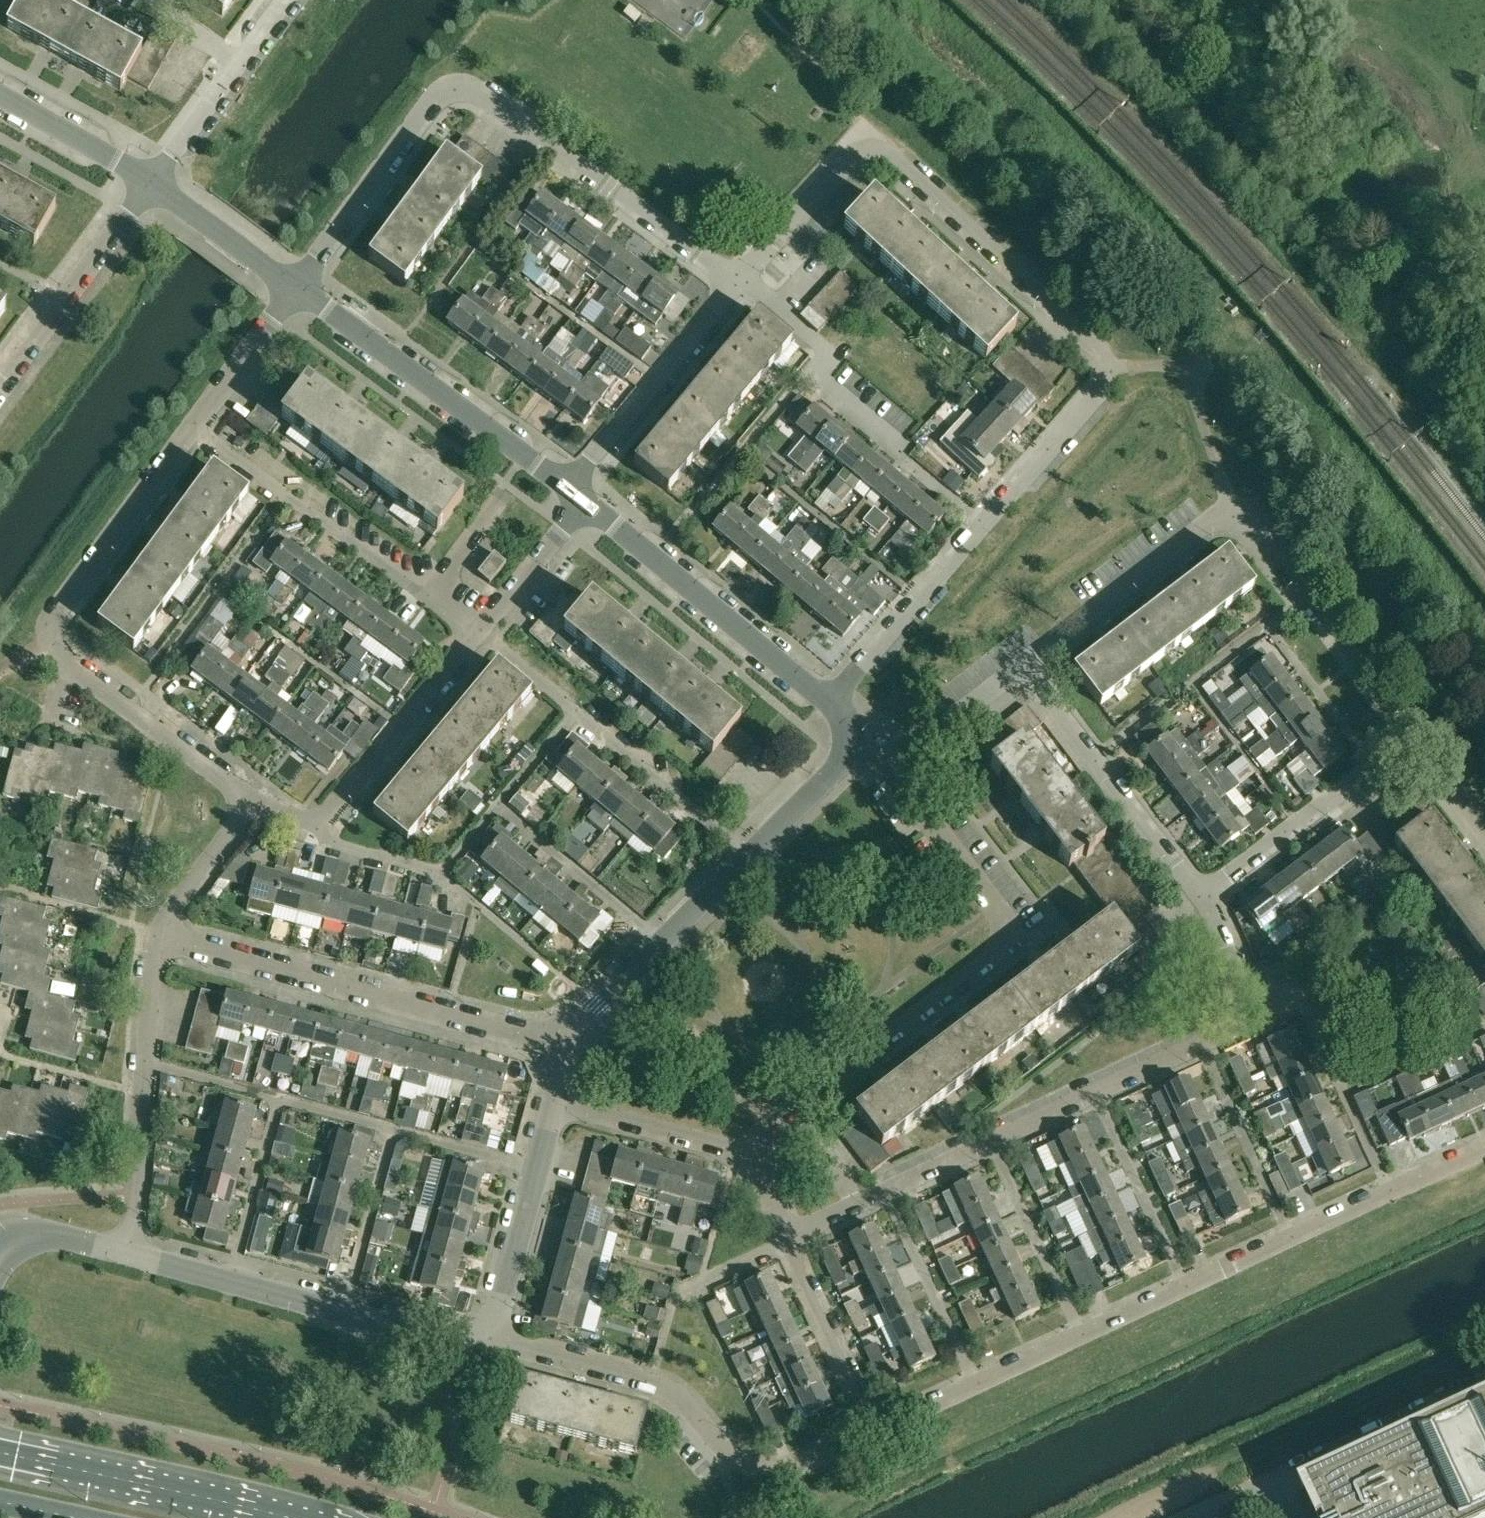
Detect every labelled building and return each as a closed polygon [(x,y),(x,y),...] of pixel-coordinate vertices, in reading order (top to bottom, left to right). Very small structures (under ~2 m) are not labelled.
[(53,53),(63,59),(85,20),(49,0),(21,0),(19,4),(6,27),(53,53)] [(234,0),(200,0),(222,16),(234,0)] [(133,68),(138,57),(142,51),(85,20),(63,59),(120,90),(127,78),(133,68)] [(156,26),(155,28),(150,36),(171,48),(177,37),(156,26)] [(150,36),(144,47),(165,59),(171,48),(150,36)] [(144,47),(142,51),(138,57),(159,69),(165,59),(144,47)] [(154,80),(159,69),(138,57),(133,68),(154,80)] [(127,78),(148,90),(154,80),(133,68),(127,78)] [(464,136),(450,155),(459,162),(474,143),(464,136)] [(484,150),(474,143),(459,162),(469,169),(484,150)] [(493,157),(484,150),(469,169),(479,177),(493,157)] [(445,152),(407,204),(443,231),(481,180),(479,177),(469,169),(459,162),(450,155),(445,152)] [(481,180),(488,185),(503,165),(493,157),(479,177),(481,180)] [(8,180),(0,176),(0,228),(34,247),(56,207),(8,180)] [(516,231),(519,226),(530,234),(521,248),(520,247),(510,261),(518,267),(528,254),(528,253),(538,240),(560,209),(541,195),(531,209),(521,202),(505,223),(516,231)] [(842,228),(890,273),(920,239),(873,195),(842,228)] [(404,284),(405,283),(443,231),(407,204),(368,257),(404,284)] [(538,240),(528,253),(528,254),(537,260),(542,252),(548,257),(553,261),(580,223),(560,209),(538,240)] [(559,287),(552,296),(555,298),(562,289),(600,237),(580,223),(553,261),(549,266),(560,274),(559,277),(554,284),(559,287)] [(575,289),(585,275),(596,283),(619,252),(600,237),(562,289),(569,295),(574,288),(575,289)] [(968,283),(948,265),(920,239),(890,273),(938,317),(968,283)] [(596,283),(608,291),(598,305),(599,306),(588,321),(595,326),(638,266),(619,252),(596,283)] [(624,303),(635,312),(658,280),(638,266),(595,326),(602,332),(613,316),(614,317),(624,303)] [(858,288),(840,272),(832,280),(850,297),(858,288)] [(447,322),(467,337),(483,316),(488,308),(507,282),(499,276),(481,301),(469,292),(447,322)] [(655,326),(663,316),(678,295),(658,280),(635,312),(655,326)] [(842,306),(850,297),(832,280),(824,289),(842,306)] [(467,337),(486,351),(501,330),(491,322),(513,292),(506,287),(509,283),(507,282),(488,308),(483,316),(467,337)] [(985,361),(1016,327),(968,283),(938,317),(985,361)] [(824,289),(816,298),(834,315),(842,306),(824,289)] [(826,324),(834,315),(816,298),(807,307),(826,324)] [(575,312),(583,318),(589,309),(582,303),(575,312)] [(799,316),(817,333),(826,324),(807,307),(799,316)] [(758,313),(716,363),(751,392),(793,342),(758,313)] [(486,351),(505,365),(537,322),(530,316),(513,339),(501,330),(486,351)] [(505,365),(525,379),(540,359),(529,351),(535,343),(546,328),(544,327),(549,321),(542,316),(538,322),(537,322),(505,365)] [(625,330),(616,342),(642,361),(651,348),(625,330)] [(583,342),(591,348),(597,340),(589,334),(583,342)] [(559,373),(566,365),(576,350),(577,351),(580,347),(571,340),(559,357),(547,349),(540,359),(525,379),(544,394),(559,373)] [(1011,347),(993,367),(1002,375),(1020,356),(1011,347)] [(634,367),(608,348),(598,361),(624,380),(634,367)] [(584,356),(577,351),(576,350),(566,365),(574,371),(584,356)] [(1028,364),(1020,356),(1002,375),(1010,383),(1028,364)] [(716,363),(698,385),(675,413),(710,442),(751,392),(716,363)] [(1037,372),(1028,364),(1010,383),(1013,385),(1019,391),(1037,372)] [(302,386),(283,372),(275,382),(295,396),(302,386)] [(1046,380),(1037,372),(1019,391),(1028,399),(1046,380)] [(564,408),(579,388),(559,373),(544,394),(564,408)] [(579,388),(564,408),(584,423),(608,389),(589,375),(579,388)] [(280,417),(331,455),(358,418),(307,380),(302,386),(295,396),(288,406),(280,416),(280,417)] [(1055,388),(1049,382),(1046,380),(1028,399),(1035,406),(1038,408),(1055,388)] [(275,382),(268,392),(288,406),(295,396),(275,382)] [(1028,399),(1019,391),(1013,385),(995,404),(1024,430),(1030,423),(1024,418),(1035,406),(1028,399)] [(268,392),(261,402),(280,416),(288,406),(268,392)] [(261,402),(253,413),(273,427),(280,417),(280,416),(261,402)] [(995,404),(979,422),(1001,443),(1012,431),(1018,436),(1024,430),(995,404)] [(797,428),(806,436),(798,445),(800,447),(789,460),(797,466),(832,423),(813,408),(797,428)] [(266,436),(273,427),(253,413),(246,422),(266,436)] [(675,413),(658,434),(633,463),(668,492),(710,442),(675,413)] [(411,457),(358,418),(331,455),(384,494),(411,457)] [(996,460),(990,455),(1001,443),(979,422),(961,441),(973,451),(964,461),(981,477),(989,467),(996,460)] [(824,451),(834,459),(851,439),(832,423),(797,466),(806,474),(824,451)] [(834,459),(845,468),(826,491),(834,497),(869,454),(851,439),(834,459)] [(888,469),(869,454),(834,497),(842,503),(853,490),(854,491),(862,482),(871,489),(888,469)] [(464,496),(411,457),(384,494),(422,522),(419,527),(433,537),(464,496)] [(213,467),(190,498),(174,519),(210,546),(249,494),(213,467)] [(871,489),(889,505),(906,485),(888,469),(871,489)] [(899,530),(900,531),(925,500),(906,485),(889,505),(908,520),(899,530)] [(747,510),(755,516),(766,503),(759,496),(747,510)] [(927,552),(919,545),(926,535),(927,536),(944,516),(925,500),(900,531),(902,532),(896,539),(898,541),(895,546),(900,552),(916,565),(927,552)] [(774,509),(766,503),(755,516),(763,523),(774,509)] [(799,521),(801,506),(788,504),(785,519),(799,521)] [(863,521),(871,528),(882,514),(874,508),(863,521)] [(713,529),(732,544),(748,524),(730,509),(713,529)] [(890,521),(882,514),(871,528),(878,534),(890,521)] [(174,519),(136,572),(172,598),(210,546),(174,519)] [(778,548),(767,540),(750,560),(769,575),(803,534),(809,527),(801,521),(778,548)] [(732,544),(750,560),(767,540),(748,524),(732,544)] [(787,591),(804,571),(810,563),(800,554),(811,540),(803,534),(769,575),(787,591)] [(306,558),(286,543),(275,535),(254,564),(267,574),(274,565),(282,571),(275,580),(276,581),(267,594),(275,601),(306,558)] [(1227,552),(1175,592),(1203,627),(1254,588),(1227,552)] [(477,574),(490,584),(506,564),(494,554),(477,574)] [(300,585),(311,592),(326,572),(306,558),(275,601),(283,606),(293,593),(293,594),(300,585)] [(821,572),(829,578),(840,565),(833,558),(821,572)] [(806,606),(825,622),(859,581),(840,565),(829,578),(823,586),(806,606)] [(787,591),(806,606),(823,586),(804,571),(787,591)] [(97,624),(134,651),(172,598),(136,572),(97,624)] [(303,603),(314,611),(305,624),(313,630),(345,586),(326,572),(311,592),(311,593),(303,603)] [(865,573),(859,579),(867,586),(872,579),(865,573)] [(859,616),(866,608),(874,615),(885,602),(859,581),(825,622),(843,637),(860,617),(859,616)] [(342,630),(343,630),(364,600),(345,586),(313,630),(321,635),(331,622),(332,624),(339,614),(349,621),(342,630)] [(586,602),(567,587),(559,597),(577,612),(586,602)] [(1175,592),(1124,631),(1151,667),(1203,627),(1175,592)] [(570,621),(562,630),(561,631),(563,632),(611,672),(640,637),(590,596),(586,602),(577,612),(570,621)] [(559,597),(552,606),(570,621),(577,612),(559,597)] [(222,599),(210,617),(214,620),(224,627),(225,628),(238,610),(222,599)] [(343,630),(353,638),(344,651),(352,657),(360,647),(369,635),(384,614),(364,600),(343,630)] [(166,613),(178,621),(185,610),(173,602),(166,613)] [(552,606),(544,615),(562,630),(570,621),(552,606)] [(369,635),(388,649),(403,629),(384,614),(369,635)] [(556,640),(563,632),(561,631),(562,630),(544,615),(536,624),(556,640)] [(224,627),(214,620),(202,636),(212,644),(224,627)] [(529,634),(548,649),(556,640),(536,624),(529,634)] [(1208,633),(1218,646),(1228,638),(1218,625),(1208,633)] [(388,649),(407,663),(408,664),(423,643),(403,629),(388,649)] [(1100,706),(1151,667),(1124,631),(1073,671),(1100,706)] [(231,643),(227,649),(235,655),(244,642),(236,636),(231,643)] [(690,679),(669,662),(640,637),(611,672),(661,714),(690,679)] [(235,655),(234,656),(234,657),(242,662),(252,648),(244,642),(235,655)] [(192,671),(212,685),(227,665),(219,659),(223,653),(211,645),(192,671)] [(360,647),(352,657),(360,663),(367,653),(360,647)] [(274,663),(282,669),(292,656),(283,650),(274,663)] [(1242,712),(1266,694),(1286,679),(1270,658),(1240,681),(1249,693),(1235,703),(1242,712)] [(418,671),(408,664),(407,663),(401,672),(393,666),(383,681),(400,693),(418,671)] [(497,664),(456,714),(490,743),(532,693),(497,664)] [(231,700),(247,679),(227,665),(212,685),(231,700)] [(257,686),(247,679),(231,700),(251,714),(283,671),(274,665),(265,678),(264,677),(257,686)] [(251,714),(270,728),(285,707),(275,700),(283,691),(281,690),(291,677),(283,671),(251,714)] [(740,721),(711,697),(690,679),(661,714),(711,755),(712,753),(720,744),(728,735),(736,726),(740,721)] [(1286,679),(1266,694),(1242,712),(1247,719),(1262,708),(1270,719),(1268,720),(1269,722),(1300,698),(1286,679)] [(295,715),(285,707),(270,728),(290,742),(321,699),(313,693),(303,706),(302,705),(295,715)] [(1315,717),(1300,698),(1269,722),(1277,732),(1264,742),(1263,740),(1249,751),(1256,761),(1270,750),(1271,750),(1315,717)] [(290,742),(309,757),(331,727),(330,727),(324,736),(313,728),(319,719),(322,721),(332,707),(321,699),(290,742)] [(1026,706),(1017,713),(1031,733),(1040,725),(1026,706)] [(1017,713),(1007,721),(1021,740),(1025,737),(1031,733),(1017,713)] [(456,714),(414,764),(449,793),(490,743),(456,714)] [(1290,747),(1299,758),(1299,759),(1329,735),(1315,717),(1271,750),(1271,751),(1257,761),(1265,772),(1276,764),(1273,760),(1290,747)] [(1218,728),(1215,723),(1199,734),(1198,732),(1185,742),(1176,730),(1168,736),(1156,720),(1134,737),(1161,772),(1182,757),(1190,750),(1191,750),(1204,740),(1204,739),(1218,728)] [(660,721),(652,731),(659,736),(666,726),(660,721)] [(1007,721),(997,728),(1012,747),(1021,740),(1007,721)] [(342,735),(331,727),(309,757),(329,771),(350,742),(361,729),(352,722),(342,735)] [(997,728),(988,735),(1002,755),(1012,747),(997,728)] [(548,763),(557,771),(577,787),(597,764),(585,754),(590,747),(572,733),(548,763)] [(738,760),(746,751),(728,735),(720,744),(738,760)] [(977,743),(992,762),(1002,755),(988,735),(977,743)] [(1320,786),(1314,778),(1344,754),(1329,735),(1299,759),(1299,758),(1288,766),(1297,778),(1293,780),(1306,796),(1320,786)] [(989,765),(1012,795),(1029,817),(1065,789),(1025,737),(1021,740),(1012,747),(1002,755),(992,762),(989,765)] [(1210,748),(1204,740),(1191,750),(1196,758),(1210,748)] [(79,762),(76,761),(70,760),(61,796),(76,800),(78,792),(89,795),(101,749),(84,744),(79,762)] [(731,770),(738,760),(720,744),(712,753),(731,770)] [(22,763),(12,760),(3,796),(19,800),(21,793),(32,796),(41,760),(44,749),(26,745),(22,763)] [(50,762),(41,760),(32,796),(48,800),(50,793),(61,796),(70,760),(73,749),(55,745),(50,762)] [(7,759),(9,750),(0,748),(0,749),(0,757),(7,759)] [(98,806),(115,810),(124,774),(115,772),(120,754),(101,749),(89,795),(100,798),(98,806)] [(723,779),(731,770),(712,753),(711,755),(705,763),(723,779)] [(1161,772),(1176,791),(1197,776),(1182,757),(1161,772)] [(1234,769),(1247,788),(1263,776),(1251,758),(1234,769)] [(139,824),(149,789),(140,786),(144,768),(127,763),(124,774),(115,810),(125,813),(123,820),(139,824)] [(697,772),(716,788),(723,779),(705,763),(697,772)] [(372,814),(395,833),(407,843),(449,793),(414,764),(372,814)] [(596,803),(616,780),(621,774),(614,768),(609,774),(597,764),(577,787),(596,803)] [(497,772),(501,780),(510,776),(507,768),(497,772)] [(621,774),(616,780),(596,803),(590,811),(602,821),(608,814),(615,819),(635,796),(623,786),(628,779),(621,774)] [(1191,810),(1211,795),(1197,776),(1176,791),(1191,810)] [(1191,810),(1205,830),(1235,807),(1225,796),(1239,786),(1233,778),(1219,789),(1211,795),(1191,810)] [(1068,868),(1072,866),(1100,844),(1104,841),(1065,789),(1029,817),(1068,868)] [(634,835),(635,836),(660,806),(664,800),(654,793),(649,799),(651,801),(647,805),(635,796),(609,826),(629,842),(634,835)] [(508,805),(522,816),(530,805),(517,794),(508,805)] [(1426,819),(1411,800),(1402,807),(1416,826),(1426,819)] [(677,820),(673,827),(662,817),(666,811),(660,806),(635,836),(655,852),(664,860),(689,830),(677,820)] [(1220,849),(1250,826),(1256,834),(1269,825),(1256,808),(1243,818),(1235,807),(1205,830),(1220,849)] [(1402,807),(1392,814),(1407,834),(1416,826),(1402,807)] [(1392,814),(1383,821),(1397,841),(1407,834),(1392,814)] [(1393,844),(1433,896),(1469,869),(1429,817),(1426,819),(1416,826),(1407,834),(1397,841),(1393,844)] [(1388,848),(1393,844),(1397,841),(1383,821),(1373,829),(1388,848)] [(482,861),(501,877),(494,885),(495,886),(521,854),(509,844),(514,838),(497,824),(481,844),(490,851),(482,861)] [(1331,831),(1335,836),(1323,846),(1341,870),(1348,878),(1361,868),(1362,870),(1369,865),(1368,863),(1353,844),(1352,843),(1352,842),(1338,825),(1331,831)] [(55,828),(52,839),(62,842),(65,830),(55,828)] [(1378,856),(1388,848),(1373,829),(1364,836),(1378,856)] [(1364,836),(1353,844),(1368,863),(1378,856),(1364,836)] [(64,863),(62,871),(98,881),(102,865),(95,863),(98,851),(62,842),(52,839),(47,858),(64,863)] [(1137,893),(1100,844),(1072,866),(1110,914),(1137,893)] [(1323,846),(1310,856),(1305,850),(1298,855),(1321,886),(1341,870),(1323,846)] [(258,871),(254,885),(250,900),(275,906),(290,850),(289,849),(284,869),(276,867),(274,875),(258,871)] [(275,906),(299,913),(306,884),(297,881),(296,874),(302,853),(290,850),(275,906)] [(537,859),(533,865),(521,854),(495,886),(514,901),(520,893),(521,894),(551,858),(541,850),(535,857),(537,859)] [(1296,867),(1283,876),(1301,901),(1321,886),(1298,855),(1291,860),(1296,867)] [(467,885),(480,870),(467,858),(453,875),(467,885)] [(557,876),(563,868),(551,858),(521,894),(540,910),(559,886),(547,876),(551,872),(557,876)] [(322,888),(306,884),(299,913),(323,919),(338,863),(326,859),(320,881),(324,882),(322,888)] [(344,937),(355,897),(339,893),(341,886),(344,887),(350,866),(338,863),(323,919),(347,925),(344,937)] [(62,901),(97,910),(102,894),(95,892),(98,881),(62,871),(61,872),(51,869),(47,887),(65,891),(62,901)] [(1469,869),(1433,896),(1471,947),(1484,936),(1484,891),(1469,869)] [(370,901),(355,897),(344,937),(368,944),(371,932),(386,876),(374,872),(368,894),(372,895),(370,901)] [(403,910),(387,905),(389,899),(392,900),(398,879),(386,876),(371,932),(395,939),(403,910)] [(1283,876),(1270,886),(1265,880),(1258,885),(1281,917),(1286,923),(1287,923),(1282,916),(1301,901),(1283,876)] [(582,884),(572,897),(559,886),(540,910),(533,918),(552,934),(559,926),(584,896),(589,890),(582,884)] [(415,913),(403,910),(395,939),(419,945),(429,908),(430,908),(435,889),(422,885),(415,913)] [(1267,938),(1286,923),(1281,917),(1258,885),(1251,891),(1256,897),(1242,907),(1261,932),(1261,931),(1267,938)] [(1110,914),(1111,916),(1117,923),(1144,903),(1137,893),(1110,914)] [(597,918),(585,908),(591,902),(584,896),(559,926),(588,950),(613,920),(602,911),(597,918)] [(27,904),(0,897),(0,917),(12,920),(10,929),(46,939),(50,923),(43,921),(46,909),(27,904)] [(1152,912),(1144,903),(1117,923),(1125,933),(1144,918),(1144,919),(1152,912)] [(1333,904),(1323,912),(1330,921),(1340,913),(1333,904)] [(452,914),(450,922),(436,918),(438,910),(430,908),(429,908),(419,945),(444,952),(448,937),(459,940),(465,918),(452,914)] [(1111,916),(1081,939),(1060,955),(1087,991),(1138,952),(1139,952),(1132,942),(1125,933),(1117,923),(1111,916)] [(1151,928),(1144,919),(1144,918),(1125,933),(1132,942),(1151,928)] [(1279,950),(1303,937),(1294,922),(1271,936),(1279,950)] [(11,955),(10,958),(46,968),(51,952),(43,950),(46,939),(10,929),(0,927),(0,946),(12,949),(11,955)] [(1158,938),(1151,928),(1132,942),(1139,952),(1158,938)] [(1471,947),(1484,965),(1484,936),(1471,947)] [(1165,947),(1158,938),(1139,952),(1138,952),(1145,962),(1165,947)] [(1449,960),(1460,952),(1454,944),(1443,952),(1449,960)] [(1173,958),(1165,947),(1145,962),(1153,971),(1160,967),(1173,958)] [(380,954),(371,951),(366,954),(365,959),(367,963),(366,966),(374,969),(375,966),(381,964),(382,959),(380,954)] [(1060,955),(1037,972),(1008,994),(1036,1030),(1074,1000),(1083,1011),(1093,1003),(1084,993),(1087,991),(1060,955)] [(29,992),(46,997),(47,995),(51,980),(44,978),(46,968),(10,958),(0,956),(0,974),(13,978),(11,988),(29,992)] [(1167,976),(1170,973),(1179,967),(1173,958),(1160,967),(1167,976)] [(227,996),(201,990),(198,1002),(223,1009),(227,996)] [(29,992),(28,997),(25,1009),(42,1014),(39,1023),(76,1032),(80,1017),(72,1015),(76,1003),(47,995),(46,997),(29,992)] [(1008,994),(966,1026),(957,1033),(984,1069),(1036,1030),(1008,994)] [(218,1029),(241,1035),(251,1001),(227,995),(227,996),(223,1009),(220,1021),(218,1028),(218,1029)] [(244,1026),(267,1032),(274,1007),(251,1001),(241,1035),(242,1035),(244,1026)] [(198,1002),(195,1014),(220,1021),(223,1009),(198,1002)] [(267,1032),(290,1038),(297,1013),(274,1007),(267,1032)] [(309,1058),(310,1058),(321,1020),(297,1013),(290,1038),(313,1044),(309,1058)] [(195,1014),(192,1026),(217,1033),(218,1029),(218,1028),(220,1021),(195,1014)] [(42,1043),(40,1052),(75,1062),(80,1045),(73,1043),(76,1032),(39,1023),(29,1020),(25,1038),(42,1043)] [(333,1064),(344,1026),(321,1020),(310,1058),(324,1061),(333,1064)] [(192,1026),(189,1037),(214,1044),(217,1033),(192,1026)] [(360,1057),(367,1032),(344,1026),(333,1064),(343,1067),(344,1067),(348,1053),(360,1057)] [(369,1074),(370,1074),(380,1076),(390,1038),(367,1032),(360,1057),(372,1060),(369,1074)] [(1256,1049),(1265,1072),(1277,1066),(1302,1055),(1292,1032),(1256,1049)] [(957,1033),(935,1050),(905,1073),(933,1108),(984,1069),(957,1033)] [(189,1037),(186,1049),(212,1056),(214,1044),(189,1037)] [(384,1063),(406,1069),(413,1044),(390,1038),(380,1076),(384,1063)] [(234,1062),(239,1045),(229,1042),(225,1059),(223,1059),(218,1076),(229,1079),(234,1062)] [(430,1076),(436,1051),(413,1044),(406,1069),(402,1084),(426,1090),(430,1076)] [(249,1048),(239,1045),(234,1062),(244,1065),(249,1048)] [(430,1076),(453,1082),(459,1057),(436,1051),(430,1076)] [(1450,1082),(1438,1088),(1453,1120),(1475,1110),(1464,1086),(1460,1078),(1452,1062),(1449,1054),(1439,1058),(1450,1082)] [(271,1072),(280,1074),(285,1057),(276,1055),(271,1072)] [(1312,1076),(1302,1055),(1277,1066),(1265,1072),(1266,1072),(1271,1081),(1273,1081),(1278,1092),(1289,1087),(1312,1076)] [(1240,1056),(1231,1060),(1228,1061),(1239,1084),(1251,1078),(1240,1056)] [(295,1060),(285,1057),(280,1074),(290,1077),(295,1060)] [(466,1124),(472,1102),(483,1063),(459,1057),(453,1082),(465,1085),(460,1105),(455,1124),(465,1127),(466,1124)] [(1452,1062),(1460,1078),(1469,1073),(1461,1058),(1452,1062)] [(232,1074),(240,1076),(244,1065),(235,1062),(232,1074)] [(472,1102),(483,1105),(496,1108),(500,1094),(506,1069),(483,1063),(472,1102)] [(321,1067),(317,1084),(327,1087),(331,1070),(321,1067)] [(341,1073),(331,1070),(327,1087),(337,1090),(341,1073)] [(1431,1131),(1453,1120),(1438,1088),(1425,1094),(1414,1070),(1404,1075),(1431,1131)] [(905,1073),(897,1079),(854,1112),(860,1120),(867,1130),(875,1140),(882,1149),(884,1148),(883,1147),(933,1108),(905,1073)] [(1389,1146),(1407,1137),(1409,1141),(1431,1131),(1404,1075),(1396,1079),(1406,1101),(1395,1106),(1395,1105),(1375,1114),(1389,1146)] [(1322,1098),(1312,1076),(1289,1087),(1294,1098),(1276,1106),(1281,1116),(1281,1117),(1322,1098)] [(1464,1086),(1475,1110),(1484,1106),(1484,1077),(1464,1086)] [(1256,1091),(1251,1078),(1239,1084),(1244,1096),(1256,1091)] [(363,1097),(359,1114),(369,1116),(373,1099),(378,1082),(368,1080),(363,1097)] [(1154,1096),(1164,1118),(1162,1119),(1199,1102),(1189,1080),(1154,1096)] [(388,1085),(378,1082),(373,1099),(383,1102),(388,1085)] [(37,1103),(28,1100),(18,1136),(34,1141),(36,1133),(47,1136),(56,1100),(59,1090),(42,1085),(37,1103)] [(76,1136),(89,1090),(70,1085),(66,1102),(56,1100),(47,1136),(63,1141),(65,1133),(76,1136)] [(0,1101),(0,1139),(6,1141),(7,1133),(18,1136),(28,1100),(31,1090),(13,1086),(8,1103),(0,1101)] [(410,1109),(420,1112),(424,1095),(415,1092),(410,1109)] [(434,1098),(424,1095),(420,1112),(429,1115),(434,1098)] [(1281,1117),(1281,1116),(1279,1117),(1284,1128),(1291,1125),(1304,1119),(1306,1124),(1309,1130),(1332,1119),(1322,1098),(1281,1117)] [(242,1108),(226,1103),(216,1101),(209,1126),(219,1128),(249,1136),(253,1120),(261,1122),(263,1113),(242,1107),(242,1108)] [(1168,1131),(1169,1130),(1179,1125),(1183,1135),(1174,1140),(1209,1124),(1199,1102),(1162,1119),(1168,1131)] [(1138,1103),(1123,1110),(1134,1133),(1146,1127),(1145,1126),(1153,1123),(1148,1112),(1143,1114),(1138,1103)] [(1265,1109),(1253,1115),(1259,1127),(1271,1121),(1265,1109)] [(1309,1130),(1319,1152),(1342,1141),(1332,1119),(1309,1130)] [(860,1120),(841,1135),(849,1144),(867,1130),(860,1120)] [(1271,1121),(1259,1127),(1265,1140),(1266,1139),(1277,1134),(1276,1132),(1271,1121)] [(465,1127),(461,1141),(486,1148),(491,1131),(490,1131),(482,1129),(479,1128),(466,1124),(465,1127)] [(1174,1140),(1184,1162),(1183,1163),(1219,1146),(1209,1124),(1174,1140)] [(356,1126),(353,1137),(340,1134),(333,1159),(363,1167),(367,1151),(375,1153),(377,1143),(374,1142),(377,1132),(356,1126)] [(275,1142),(291,1147),(295,1131),(279,1127),(275,1142)] [(1139,1145),(1141,1144),(1151,1139),(1146,1127),(1134,1133),(1139,1145)] [(219,1128),(212,1152),(250,1162),(253,1154),(245,1151),(249,1136),(219,1128)] [(1070,1162),(1094,1151),(1083,1129),(1047,1146),(1058,1168),(1070,1162)] [(849,1144),(856,1154),(875,1140),(867,1130),(849,1144)] [(856,1154),(864,1163),(882,1149),(875,1140),(856,1154)] [(620,1148),(595,1141),(591,1154),(616,1161),(619,1151),(620,1148)] [(1352,1163),(1342,1141),(1319,1152),(1309,1157),(1319,1178),(1320,1178),(1320,1179),(1352,1163)] [(275,1143),(272,1155),(280,1157),(283,1145),(275,1143)] [(1200,1167),(1206,1178),(1229,1167),(1219,1146),(1183,1163),(1187,1173),(1200,1167)] [(401,1165),(405,1151),(396,1148),(393,1162),(401,1165)] [(635,1156),(619,1151),(616,1161),(613,1172),(611,1181),(636,1187),(645,1150),(637,1148),(635,1156)] [(889,1159),(891,1158),(884,1148),(882,1149),(864,1163),(871,1173),(889,1159)] [(1143,1154),(1149,1165),(1154,1176),(1166,1171),(1160,1159),(1156,1149),(1145,1154),(1145,1153),(1143,1154)] [(1295,1149),(1273,1159),(1279,1170),(1291,1165),(1290,1164),(1299,1159),(1295,1149)] [(634,1197),(658,1203),(668,1164),(653,1160),(655,1153),(645,1150),(636,1187),(636,1188),(634,1197)] [(1070,1162),(1080,1184),(1104,1173),(1094,1151),(1070,1162)] [(244,1177),(252,1179),(256,1163),(250,1162),(212,1152),(206,1176),(236,1185),(240,1169),(246,1170),(244,1177)] [(591,1154),(588,1165),(613,1172),(616,1161),(591,1154)] [(1030,1154),(1018,1159),(1028,1182),(1041,1176),(1030,1154)] [(687,1155),(684,1169),(668,1164),(658,1203),(682,1210),(684,1200),(685,1201),(696,1158),(687,1155)] [(700,1173),(704,1160),(696,1158),(685,1201),(709,1207),(717,1178),(700,1173)] [(320,1165),(316,1180),(364,1193),(366,1184),(359,1182),(363,1167),(333,1159),(330,1168),(320,1165)] [(492,1175),(484,1173),(454,1165),(443,1162),(436,1188),(447,1191),(476,1199),(481,1182),(489,1184),(492,1175)] [(610,1184),(611,1181),(613,1172),(588,1165),(585,1177),(610,1184)] [(1301,1187),(1291,1165),(1279,1170),(1289,1192),(1290,1193),(1301,1187)] [(1199,1195),(1203,1206),(1239,1189),(1229,1167),(1206,1178),(1211,1190),(1199,1195)] [(1279,1170),(1268,1175),(1278,1197),(1289,1192),(1279,1170)] [(1159,1189),(1161,1188),(1171,1183),(1166,1171),(1154,1176),(1159,1189)] [(1073,1201),(1078,1211),(1114,1195),(1104,1173),(1080,1184),(1085,1195),(1073,1201)] [(155,1174),(153,1187),(165,1188),(166,1175),(155,1174)] [(194,1183),(190,1198),(237,1211),(239,1202),(232,1200),(236,1185),(206,1176),(203,1186),(194,1183)] [(1034,1194),(1036,1193),(1046,1188),(1041,1176),(1028,1182),(1034,1194)] [(585,1177),(582,1188),(608,1195),(610,1184),(585,1177)] [(269,1178),(265,1192),(281,1196),(285,1183),(269,1178)] [(942,1195),(952,1217),(989,1200),(978,1178),(942,1195)] [(350,1215),(354,1199),(362,1202),(364,1193),(316,1180),(316,1181),(310,1205),(320,1207),(350,1215)] [(473,1213),(476,1199),(447,1191),(436,1188),(430,1211),(430,1212),(478,1224),(480,1215),(473,1213)] [(582,1188),(579,1199),(605,1206),(608,1195),(582,1188)] [(1208,1216),(1220,1210),(1226,1223),(1250,1212),(1239,1189),(1203,1206),(1208,1216)] [(264,1218),(270,1195),(262,1193),(256,1215),(264,1218)] [(1078,1211),(1088,1233),(1124,1216),(1114,1195),(1078,1211)] [(603,1215),(605,1206),(579,1199),(575,1198),(567,1196),(565,1204),(573,1206),(568,1222),(607,1233),(612,1217),(603,1215)] [(230,1234),(223,1232),(227,1217),(235,1219),(237,1211),(190,1198),(186,1213),(195,1215),(193,1225),(207,1229),(203,1241),(227,1247),(230,1234)] [(385,1198),(381,1213),(402,1219),(406,1203),(385,1198)] [(970,1222),(975,1233),(999,1222),(989,1200),(952,1217),(957,1227),(970,1222)] [(1180,1202),(1168,1208),(1174,1219),(1186,1214),(1180,1202)] [(925,1203),(913,1208),(923,1231),(935,1225),(925,1203)] [(320,1207),(313,1231),(351,1241),(353,1232),(345,1230),(350,1215),(320,1207)] [(1055,1207),(1043,1213),(1049,1225),(1061,1219),(1055,1207)] [(436,1230),(434,1238),(463,1246),(468,1230),(475,1232),(478,1224),(430,1212),(426,1227),(436,1230)] [(1184,1241),(1193,1237),(1196,1236),(1186,1214),(1174,1219),(1184,1241)] [(262,1256),(272,1220),(264,1218),(260,1216),(251,1249),(250,1252),(262,1256)] [(1124,1216),(1088,1233),(1098,1255),(1134,1238),(1124,1216)] [(1054,1237),(1056,1236),(1066,1232),(1061,1219),(1049,1225),(1054,1237)] [(568,1222),(564,1238),(557,1236),(555,1244),(601,1257),(611,1260),(617,1235),(607,1233),(568,1222)] [(975,1233),(985,1254),(1009,1243),(999,1222),(975,1233)] [(378,1225),(375,1234),(393,1239),(395,1230),(378,1225)] [(929,1243),(931,1242),(941,1237),(935,1225),(923,1231),(929,1243)] [(848,1265),(849,1265),(883,1249),(873,1227),(849,1238),(860,1260),(848,1265)] [(336,1264),(341,1248),(348,1250),(351,1241),(313,1231),(307,1256),(336,1264)] [(434,1238),(427,1262),(465,1272),(467,1263),(459,1261),(463,1246),(434,1238)] [(1115,1260),(1121,1271),(1144,1260),(1134,1238),(1098,1255),(1103,1266),(1115,1260)] [(985,1254),(995,1276),(1019,1265),(1009,1243),(985,1254)] [(560,1254),(556,1270),(595,1281),(601,1257),(555,1244),(553,1252),(560,1254)] [(369,1246),(367,1254),(379,1257),(381,1249),(369,1246)] [(831,1246),(819,1252),(829,1274),(841,1269),(831,1246)] [(695,1247),(692,1256),(703,1259),(705,1250),(695,1247)] [(1065,1255),(1063,1256),(1069,1268),(1081,1263),(1088,1259),(1082,1248),(1075,1251),(1065,1255)] [(865,1271),(870,1282),(893,1271),(883,1249),(849,1265),(854,1276),(865,1271)] [(703,1259),(688,1255),(684,1270),(687,1271),(687,1274),(693,1276),(699,1274),(703,1259)] [(950,1256),(938,1262),(943,1274),(956,1268),(950,1256)] [(460,1290),(452,1288),(455,1278),(462,1280),(465,1272),(427,1262),(421,1286),(434,1290),(430,1302),(455,1308),(460,1290)] [(1079,1291),(1091,1285),(1081,1263),(1069,1268),(1079,1291)] [(989,1293),(994,1303),(1029,1287),(1019,1265),(995,1276),(1000,1287),(989,1293)] [(949,1286),(951,1286),(962,1281),(956,1268),(943,1274),(949,1286)] [(835,1286),(837,1286),(847,1281),(841,1269),(829,1274),(835,1286)] [(363,1270),(360,1282),(371,1285),(375,1273),(363,1270)] [(556,1270),(552,1285),(545,1283),(542,1293),(588,1305),(600,1308),(605,1286),(594,1283),(595,1281),(556,1270)] [(870,1282),(880,1304),(904,1293),(893,1271),(870,1282)] [(744,1315),(756,1309),(780,1298),(769,1276),(733,1292),(744,1315)] [(659,1299),(658,1300),(668,1303),(672,1290),(654,1284),(650,1296),(659,1299)] [(1005,1298),(1016,1320),(1039,1309),(1029,1287),(994,1303),(1005,1298)] [(555,1336),(558,1324),(582,1330),(588,1305),(542,1293),(540,1300),(547,1302),(543,1319),(535,1317),(531,1329),(555,1336)] [(914,1314),(904,1293),(880,1304),(868,1309),(872,1319),(874,1318),(879,1330),(914,1314)] [(790,1319),(780,1298),(756,1309),(766,1331),(790,1319)] [(706,1305),(717,1327),(728,1322),(718,1299),(706,1305)] [(662,1324),(668,1303),(658,1300),(655,1310),(653,1322),(662,1324)] [(845,1305),(844,1306),(849,1318),(862,1312),(856,1300),(845,1305)] [(970,1300),(958,1305),(964,1317),(976,1312),(970,1300)] [(855,1330),(857,1329),(867,1324),(862,1312),(849,1318),(855,1330)] [(986,1334),(976,1312),(964,1317),(974,1340),(986,1334)] [(924,1336),(914,1314),(879,1330),(889,1352),(924,1336)] [(762,1347),(766,1356),(800,1341),(790,1319),(766,1331),(771,1342),(762,1347)] [(657,1339),(662,1324),(653,1322),(653,1324),(650,1323),(645,1336),(657,1339)] [(734,1334),(728,1322),(717,1327),(723,1339),(734,1334)] [(934,1358),(924,1336),(889,1352),(893,1361),(905,1356),(911,1369),(934,1358)] [(810,1363),(800,1341),(766,1356),(771,1366),(769,1367),(775,1379),(810,1363)] [(866,1348),(864,1349),(870,1361),(882,1356),(876,1343),(866,1348)] [(731,1358),(737,1370),(748,1365),(743,1353),(731,1358)] [(880,1383),(892,1378),(882,1356),(870,1361),(880,1383)] [(820,1384),(810,1363),(775,1379),(785,1401),(820,1384)] [(737,1370),(742,1383),(754,1378),(754,1376),(759,1373),(755,1364),(749,1366),(748,1365),(737,1370)] [(520,1378),(509,1422),(572,1439),(584,1396),(520,1378)] [(831,1407),(820,1384),(785,1401),(790,1410),(801,1405),(807,1418),(831,1407)] [(572,1439),(635,1457),(647,1412),(584,1396),(572,1439)] [(763,1396),(751,1402),(757,1414),(769,1408),(763,1396)] [(1317,1517),(1484,1517),(1484,1401),(1302,1486),(1317,1517)] [(767,1436),(768,1436),(779,1431),(769,1408),(757,1414),(767,1436)] [(490,1432),(493,1419),(494,1417),(483,1414),(479,1430),(490,1432)] [(557,1450),(555,1460),(566,1463),(569,1453),(557,1450)] [(571,1455),(568,1463),(576,1465),(578,1457),(571,1455)]
